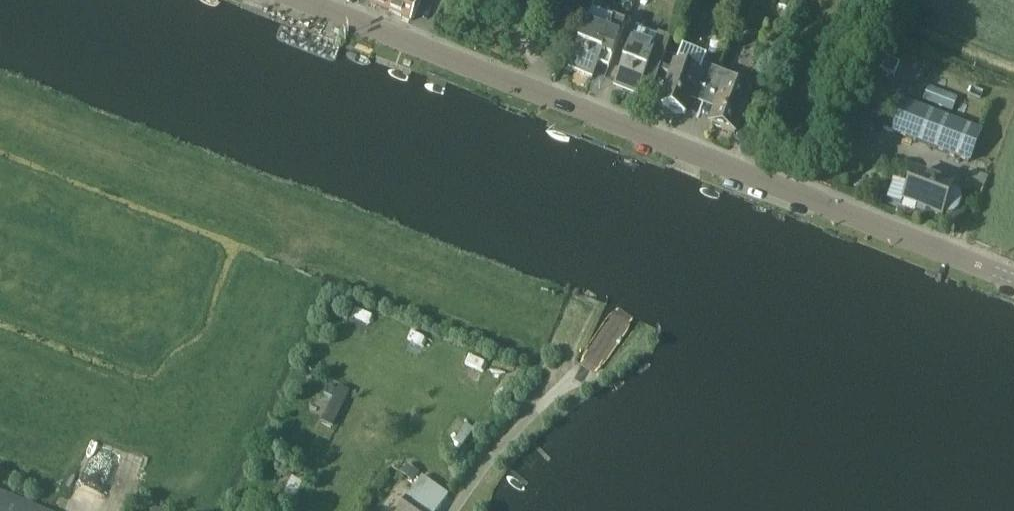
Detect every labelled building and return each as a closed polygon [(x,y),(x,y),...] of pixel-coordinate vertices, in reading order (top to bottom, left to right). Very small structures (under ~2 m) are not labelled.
[(395,0),(368,0),(367,3),(389,12),(390,12),(395,0)] [(390,12),(411,21),(420,0),(395,0),(390,12)] [(623,25),(611,20),(591,13),(586,25),(587,25),(570,71),(591,78),(602,48),(613,52),(623,25)] [(658,70),(669,42),(657,38),(652,51),(631,43),(614,87),(635,95),(647,65),(658,70)] [(708,96),(717,74),(703,68),(707,59),(683,50),(680,59),(661,106),(685,116),(695,91),(708,96)] [(754,89),(717,74),(708,96),(721,101),(711,126),(735,136),(754,89)] [(957,99),(929,88),(923,101),(952,112),(957,99)] [(980,135),(945,121),(905,105),(893,135),(968,165),(980,135)] [(970,169),(967,181),(984,185),(987,173),(970,169)] [(901,202),(917,208),(915,212),(923,216),(925,211),(941,218),(942,215),(947,217),(952,216),(956,212),(959,205),(958,200),(955,196),(951,194),(952,192),(911,176),(901,202)] [(332,428),(350,392),(339,387),(337,392),(335,395),(333,400),(321,422),(332,428)] [(324,395),(333,400),(335,395),(337,392),(328,387),(324,395)] [(399,474),(412,483),(419,473),(406,464),(399,474)] [(294,477),(297,471),(289,467),(286,473),(294,477)] [(448,496),(422,477),(399,510),(437,510),(448,496)] [(278,509),(281,510),(290,510),(303,484),(293,479),(278,509)] [(0,492),(0,510),(45,510),(0,492)]
